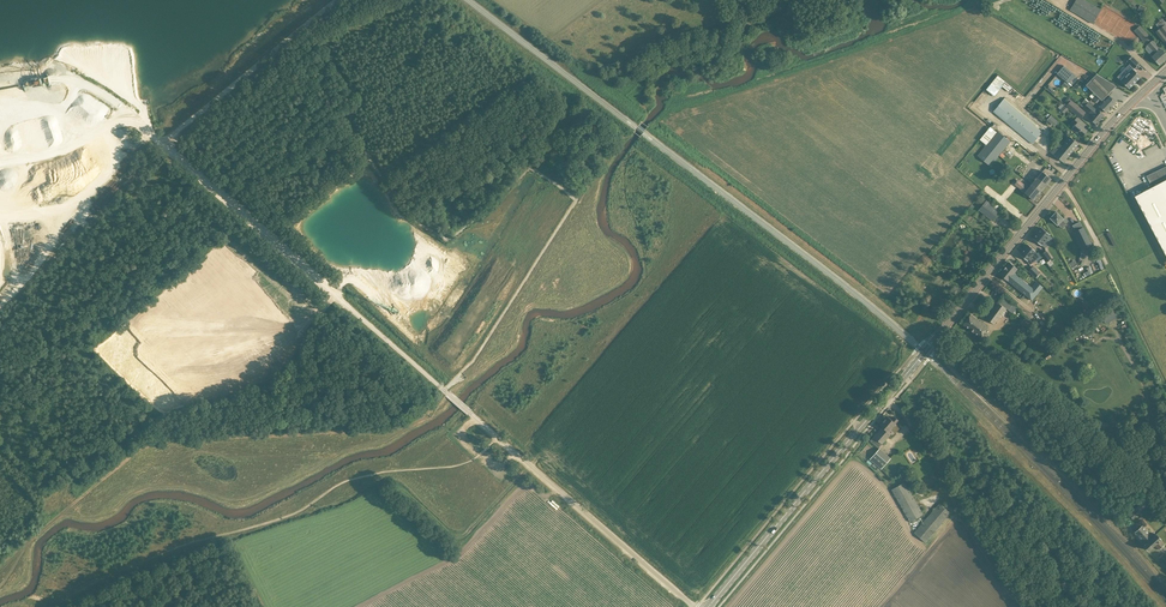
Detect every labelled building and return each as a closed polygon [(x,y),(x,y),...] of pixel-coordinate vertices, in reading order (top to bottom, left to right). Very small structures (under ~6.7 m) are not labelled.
[(1096,7),(1085,0),(1076,0),(1070,9),(1093,23),(1101,10),(1096,7)] [(1165,24),(1155,32),(1165,45),(1165,26),(1165,24)] [(1149,46),(1148,46),(1147,50),(1153,58),(1159,64),(1165,58),(1165,54),(1162,49),(1155,41),(1142,27),(1141,27),(1140,25),(1134,30),(1149,46)] [(1140,66),(1132,58),(1127,63),(1135,70),(1140,66)] [(1078,77),(1075,75),(1064,65),(1057,74),(1068,83),(1071,86),(1078,77)] [(1121,80),(1121,81),(1129,88),(1140,77),(1141,76),(1133,69),(1132,69),(1133,69),(1121,81),(1121,80)] [(1086,85),(1093,92),(1103,101),(1105,99),(1109,95),(1108,95),(1116,86),(1115,85),(1097,74),(1086,85)] [(1010,90),(1013,86),(998,75),(991,83),(999,89),(1003,85),(1010,90)] [(1099,105),(1106,112),(1116,102),(1109,95),(1105,99),(1103,101),(1093,92),(1090,96),(1092,98),(1089,101),(1094,105),(1096,103),(1099,105)] [(1063,103),(1066,106),(1071,100),(1068,97),(1063,103)] [(1042,132),(1003,99),(993,111),(1032,144),(1042,132)] [(1096,124),(1100,120),(1104,115),(1085,99),(1080,105),(1092,115),(1089,118),(1096,124)] [(1071,100),(1066,106),(1080,118),(1085,112),(1071,100)] [(96,101),(87,111),(101,121),(109,111),(96,101)] [(1065,113),(1068,109),(1064,105),(1062,103),(1058,107),(1065,113)] [(1054,126),(1058,121),(1051,115),(1047,120),(1054,126)] [(1077,117),(1074,121),(1072,121),(1069,125),(1069,126),(1082,137),(1087,130),(1082,126),(1084,124),(1085,124),(1086,124),(1077,117)] [(997,130),(989,141),(986,145),(999,155),(1011,141),(997,130)] [(1079,143),(1070,136),(1062,146),(1054,155),(1063,162),(1079,143)] [(990,166),(999,155),(986,145),(977,155),(990,166)] [(123,165),(122,167),(133,179),(135,177),(123,165)] [(1135,196),(1165,256),(1165,166),(1147,176),(1152,187),(1135,196)] [(1041,170),(1031,183),(1041,191),(1051,178),(1041,170)] [(1034,200),(1041,191),(1031,183),(1028,187),(1024,184),(1020,189),(1034,200)] [(1000,211),(996,208),(986,200),(979,209),(993,221),(1000,211)] [(1050,218),(1062,228),(1066,224),(1069,221),(1064,217),(1063,218),(1056,212),(1050,218)] [(1073,225),(1076,231),(1083,227),(1080,221),(1073,225)] [(1083,249),(1092,244),(1083,227),(1076,231),(1074,231),(1083,249)] [(1033,238),(1041,245),(1042,245),(1045,248),(1048,244),(1048,240),(1046,239),(1050,234),(1042,228),(1033,238)] [(1033,256),(1037,253),(1038,252),(1028,245),(1020,255),(1027,260),(1030,265),(1036,260),(1033,256)] [(1041,254),(1047,262),(1052,258),(1046,250),(1041,254)] [(1101,270),(1104,268),(1097,255),(1094,257),(1101,270)] [(1014,272),(1017,268),(1010,262),(1000,274),(1032,300),(1043,286),(1037,281),(1031,288),(1015,275),(1016,274),(1014,272)] [(1035,277),(1040,272),(1033,266),(1029,270),(1035,277)] [(1088,271),(1083,273),(1085,277),(1092,273),(1089,266),(1087,268),(1088,271)] [(1000,321),(998,320),(1006,308),(1005,308),(1007,304),(1004,301),(1007,297),(1005,295),(999,303),(997,302),(986,318),(994,324),(996,323),(998,324),(1000,321)] [(1110,310),(1116,318),(1118,316),(1113,308),(1110,310)] [(981,337),(988,327),(971,314),(963,324),(981,337)] [(1109,322),(1104,315),(1101,317),(1106,324),(1109,322)] [(1021,322),(1028,328),(1033,323),(1026,317),(1021,322)] [(1063,348),(1073,341),(1070,338),(1061,345),(1063,348)] [(887,442),(885,440),(893,431),(890,429),(896,423),(898,420),(894,416),(892,419),(888,416),(880,424),(883,426),(870,440),(879,447),(882,444),(883,443),(885,445),(887,442)] [(881,469),(892,458),(880,447),(870,459),(881,469)] [(910,522),(923,514),(905,482),(892,489),(910,522)] [(926,542),(951,513),(940,503),(914,533),(926,542)] [(1133,519),(1140,513),(1134,507),(1132,509),(1131,507),(1129,509),(1133,513),(1129,516),(1133,519)] [(1155,535),(1153,533),(1151,535),(1143,526),(1135,532),(1146,544),(1146,543),(1146,544),(1155,535)] [(1149,550),(1154,546),(1155,544),(1156,546),(1155,547),(1157,549),(1158,548),(1164,543),(1161,539),(1156,534),(1155,535),(1146,544),(1146,543),(1146,544),(1144,545),(1149,550)]
